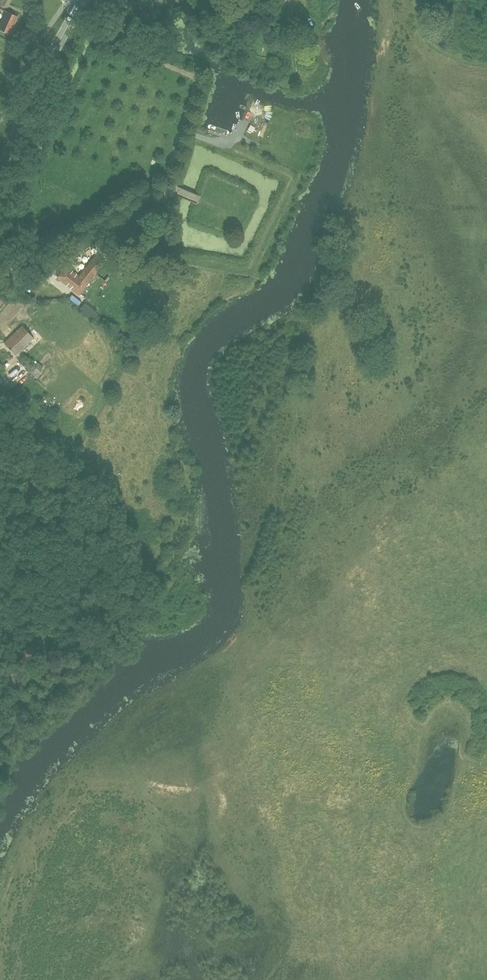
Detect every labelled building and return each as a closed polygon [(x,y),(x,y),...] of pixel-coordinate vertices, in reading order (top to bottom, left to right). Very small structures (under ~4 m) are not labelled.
[(18,16),(6,10),(0,23),(0,30),(9,34),(18,16)] [(123,224),(116,230),(119,238),(129,237),(130,229),(123,224)] [(65,266),(57,277),(79,294),(105,261),(96,254),(79,276),(75,273),(65,266)] [(16,355),(33,338),(22,325),(3,342),(16,355)]
